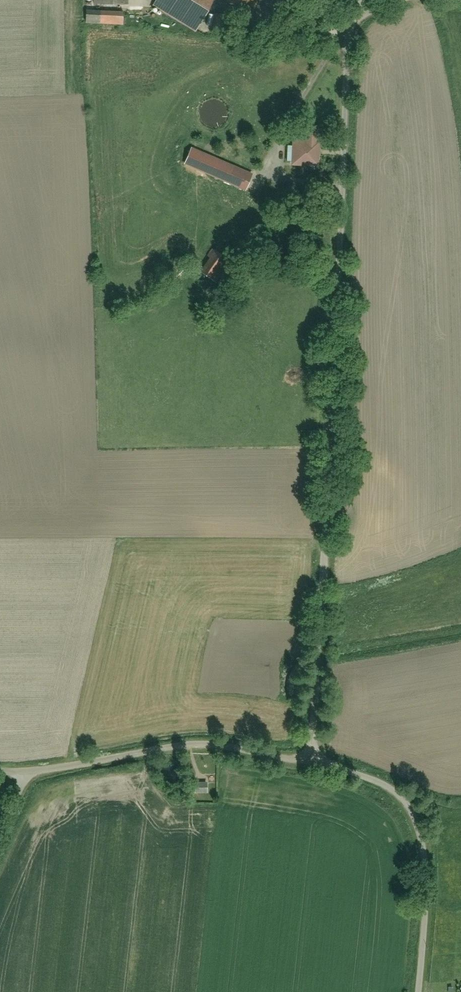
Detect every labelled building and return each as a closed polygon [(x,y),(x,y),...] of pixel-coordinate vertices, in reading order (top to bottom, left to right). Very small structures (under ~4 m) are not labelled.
[(155,7),(196,33),(217,0),(160,0),(155,7)] [(231,5),(253,11),(256,0),(233,0),(231,5)] [(87,10),(88,30),(127,29),(127,9),(87,10)] [(293,147),(293,172),(324,172),(324,148),(322,148),(322,131),(303,131),(303,147),(293,147)] [(195,144),(185,167),(247,194),(257,171),(195,144)] [(214,251),(200,271),(219,285),(234,264),(214,251)] [(207,781),(195,781),(195,793),(207,793),(207,781)]
